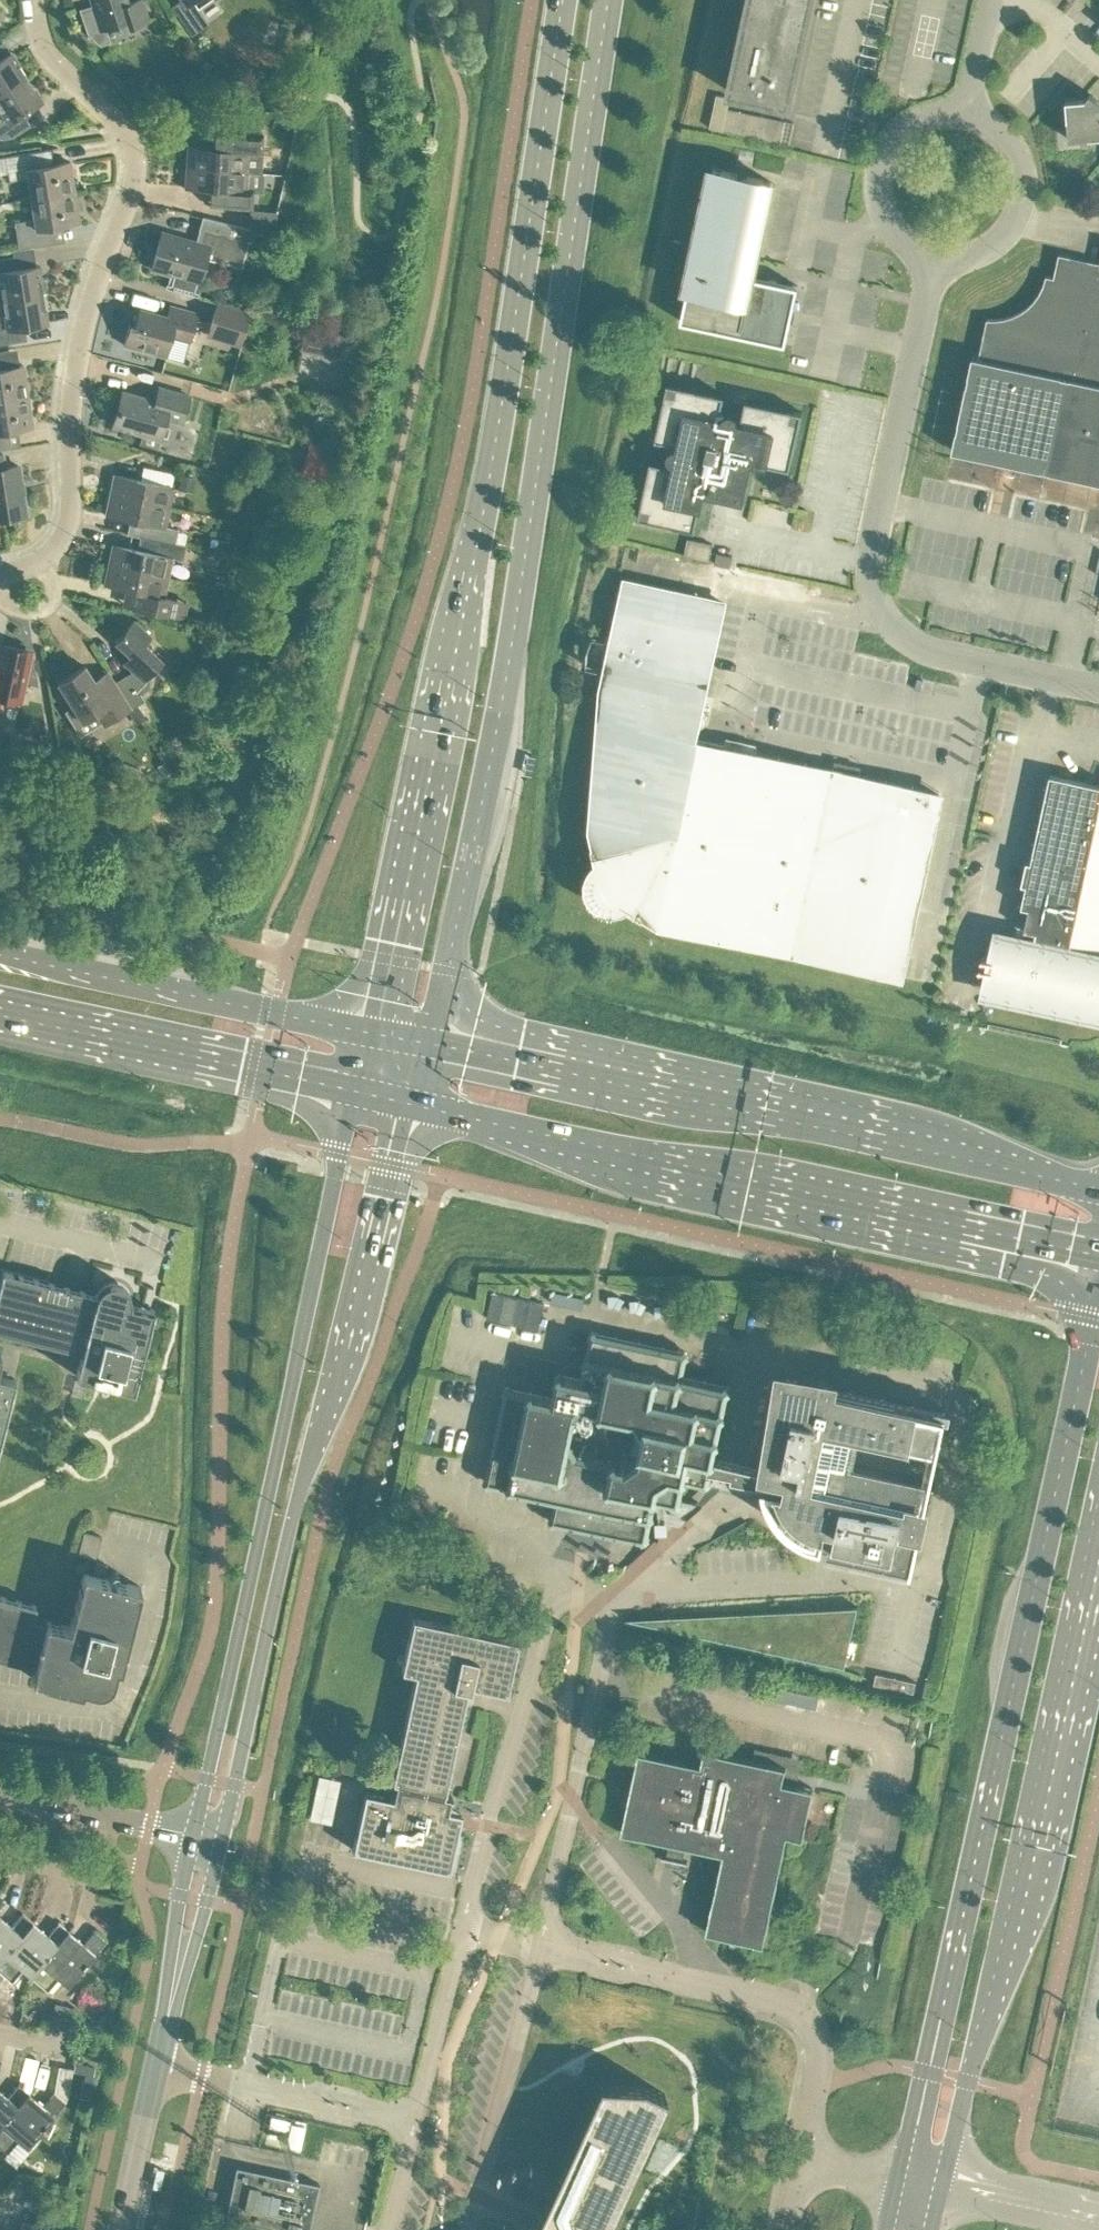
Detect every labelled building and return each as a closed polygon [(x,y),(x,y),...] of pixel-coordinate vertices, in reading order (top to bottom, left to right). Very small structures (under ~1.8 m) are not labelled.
[(91,3),(78,8),(86,32),(99,45),(110,41),(105,27),(127,20),(129,26),(149,19),(142,0),(133,0),(129,1),(129,0),(90,0),(91,3)] [(170,5),(191,35),(208,23),(192,0),(193,0),(177,0),(170,5)] [(730,91),(754,96),(758,101),(763,98),(788,103),(810,0),(750,0),(730,91)] [(25,75),(10,50),(0,57),(0,91),(25,75)] [(0,91),(0,109),(1,111),(0,111),(0,137),(11,135),(25,127),(17,114),(41,99),(25,75),(0,91)] [(1089,91),(1084,97),(1065,98),(1068,138),(1098,135),(1098,100),(1089,91)] [(258,171),(260,151),(261,151),(262,133),(229,131),(228,148),(186,145),(184,167),(246,171),(246,170),(258,171)] [(30,197),(74,190),(69,161),(42,165),(39,149),(0,155),(0,173),(7,172),(8,180),(27,178),(30,197)] [(246,171),(184,167),(183,187),(225,190),(224,206),(251,208),(252,191),(245,190),(246,171)] [(755,269),(757,268),(757,267),(758,265),(758,264),(758,263),(758,262),(757,260),(756,259),(754,259),(771,180),(713,168),(680,320),(785,342),(798,284),(751,274),(752,269),(754,269),(755,269)] [(74,190),(30,197),(33,218),(14,221),(18,247),(53,241),(51,225),(79,220),(74,190)] [(151,266),(173,272),(170,283),(165,282),(164,286),(196,295),(197,291),(193,290),(196,279),(199,280),(205,256),(240,266),(246,245),(203,232),(200,243),(160,232),(151,266)] [(1045,469),(1065,376),(1076,378),(1098,272),(1098,261),(1059,253),(1053,276),(1046,274),(1045,279),(1044,282),(1043,284),(1040,289),(1039,292),(1037,294),(1034,298),(1030,303),(1028,304),(1024,308),(1021,309),(1019,311),(1016,312),(1014,313),(1009,315),(1003,317),(998,317),(992,318),(987,317),(979,356),(972,355),(951,449),(956,450),(1045,469)] [(2,299),(41,293),(41,292),(45,289),(47,285),(46,280),(43,277),(39,275),(37,264),(15,268),(13,255),(0,257),(0,286),(2,299)] [(1045,469),(1098,481),(1098,272),(1076,378),(1065,376),(1045,469)] [(2,299),(0,299),(0,342),(20,339),(18,326),(46,321),(41,293),(2,299)] [(206,334),(238,344),(241,335),(241,336),(249,311),(216,301),(209,326),(206,334)] [(122,343),(165,355),(171,335),(189,340),(197,312),(168,304),(165,318),(137,310),(133,324),(128,322),(122,343)] [(322,354),(355,361),(362,328),(330,321),(322,354)] [(27,395),(23,364),(0,367),(0,399),(27,395)] [(670,457),(671,458),(673,459),(675,459),(674,464),(650,459),(638,516),(691,527),(695,528),(703,489),(718,492),(742,498),(751,459),(790,467),(803,410),(745,398),(740,421),(735,420),(736,419),(736,418),(735,416),(735,415),(734,414),(733,413),(732,413),(731,412),(729,412),(727,413),(726,413),(725,414),(725,415),(724,416),(724,418),(719,417),(724,393),(667,381),(655,438),(678,443),(677,448),(676,447),(675,447),(673,448),(671,449),(670,450),(670,451),(669,452),(669,453),(669,454),(669,455),(670,456),(670,457)] [(156,448),(165,417),(181,421),(188,395),(158,386),(154,399),(121,390),(111,423),(141,432),(138,443),(156,448)] [(8,447),(5,429),(32,425),(27,395),(0,399),(0,448),(8,447)] [(314,475),(327,478),(334,447),(321,444),(314,475)] [(25,512),(17,464),(4,466),(1,452),(0,452),(0,516),(25,512)] [(112,472),(108,493),(169,506),(174,486),(112,472)] [(191,489),(194,477),(181,475),(178,487),(191,489)] [(165,526),(169,506),(108,493),(103,513),(133,519),(130,533),(143,536),(175,543),(185,545),(185,544),(174,541),(177,529),(165,526)] [(175,543),(143,536),(140,548),(111,542),(106,563),(168,576),(175,543)] [(226,551),(228,540),(211,537),(209,548),(226,551)] [(714,562),(730,566),(732,555),(717,551),(714,562)] [(168,576),(106,563),(102,583),(125,588),(122,603),(181,616),(185,600),(164,596),(168,576)] [(593,826),(600,858),(597,860),(595,862),(592,864),(590,867),(589,869),(588,872),(587,875),(586,878),(586,882),(586,885),(586,888),(587,891),(588,894),(590,897),(592,900),(594,902),(596,904),(599,906),(602,908),(605,909),(608,910),(611,910),(614,910),(617,910),(620,909),(624,908),(626,907),(629,906),(632,904),(659,921),(901,973),(940,793),(692,740),(708,667),(722,605),(722,601),(626,580),(603,689),(593,826)] [(115,680),(131,706),(143,699),(139,692),(148,686),(149,679),(145,676),(161,658),(143,642),(150,634),(133,619),(114,640),(130,654),(123,661),(131,669),(129,671),(127,673),(126,672),(115,680)] [(586,656),(601,657),(602,635),(588,634),(586,656)] [(30,652),(0,645),(0,693),(20,697),(23,680),(35,683),(31,666),(27,664),(30,652)] [(129,706),(112,678),(98,687),(92,678),(84,664),(58,681),(73,705),(64,710),(74,725),(96,711),(102,721),(103,723),(129,706)] [(165,760),(156,765),(163,776),(172,770),(165,760)] [(990,968),(985,990),(996,993),(1098,1015),(1098,783),(1050,773),(1021,905),(1028,906),(1021,939),(997,934),(992,956),(981,954),(979,965),(990,968)] [(81,1350),(75,1374),(132,1388),(153,1307),(130,1302),(130,1299),(130,1296),(129,1291),(127,1287),(124,1284),(120,1282),(117,1281),(112,1280),(108,1281),(103,1282),(100,1285),(97,1289),(96,1293),(2,1270),(0,1278),(0,1330),(81,1350)] [(553,1289),(551,1301),(583,1308),(585,1296),(553,1289)] [(545,1302),(492,1291),(487,1317),(539,1328),(545,1302)] [(553,1395),(506,1385),(485,1481),(555,1496),(550,1520),(647,1541),(657,1494),(680,1499),(685,1475),(709,1480),(712,1468),(733,1471),(732,1475),(763,1481),(767,1497),(768,1500),(770,1504),(772,1509),(776,1515),(780,1519),(781,1521),(783,1523),(787,1527),(791,1530),(793,1531),(795,1533),(800,1535),(802,1537),(807,1539),(812,1541),(814,1541),(819,1542),(822,1543),(823,1538),(829,1540),(828,1545),(910,1563),(910,1566),(912,1566),(926,1500),(930,1501),(936,1475),(932,1474),(946,1412),(919,1406),(920,1401),(839,1384),(840,1372),(778,1361),(761,1466),(714,1456),(730,1384),(683,1374),(688,1350),(591,1329),(581,1376),(558,1371),(553,1395)] [(14,1377),(0,1373),(0,1431),(14,1377)] [(81,1689),(82,1682),(95,1685),(110,1677),(113,1664),(120,1665),(140,1585),(103,1575),(106,1564),(95,1561),(92,1573),(83,1570),(69,1625),(32,1615),(35,1603),(0,1595),(0,1656),(34,1665),(31,1676),(81,1689)] [(625,1617),(845,1665),(858,1604),(625,1617)] [(395,1781),(392,1796),(364,1790),(351,1848),(448,1869),(460,1811),(448,1808),(451,1795),(443,1793),(466,1688),(469,1689),(470,1684),(506,1692),(517,1639),(412,1616),(401,1669),(415,1672),(391,1780),(395,1781)] [(876,1672),(874,1683),(913,1692),(916,1681),(876,1672)] [(687,1861),(687,1859),(682,1858),(685,1844),(723,1852),(706,1930),(764,1942),(787,1834),(803,1837),(814,1787),(783,1781),(786,1764),(784,1764),(768,1760),(704,1746),(701,1762),(639,1749),(621,1830),(670,1840),(666,1855),(661,1854),(661,1855),(687,1861)] [(770,1750),(768,1760),(784,1764),(787,1753),(770,1750)] [(316,1770),(311,1815),(337,1818),(342,1773),(316,1770)] [(32,1920),(21,1911),(11,1924),(0,1915),(0,1958),(32,1920)] [(30,1974),(68,1929),(57,1920),(47,1933),(32,1920),(0,1958),(0,1970),(11,1979),(21,1966),(30,1974)] [(68,1929),(30,1974),(47,1988),(57,1975),(67,1983),(104,1938),(93,1929),(83,1942),(68,1929)] [(1,2021),(11,2023),(14,2010),(4,2008),(1,2021)] [(84,2072),(79,2095),(86,2097),(91,2074),(84,2072)] [(613,2195),(615,2196),(663,2091),(640,2081),(596,2079),(549,2182),(557,2196),(536,2229),(588,2229),(613,2195)] [(28,2091),(17,2082),(7,2094),(0,2089),(0,2123),(28,2091)] [(0,2123),(0,2144),(6,2149),(17,2137),(26,2145),(64,2100),(53,2091),(43,2103),(28,2091),(0,2123)] [(283,2128),(285,2118),(270,2115),(268,2125),(283,2128)] [(235,2165),(224,2216),(288,2229),(308,2229),(318,2182),(235,2165)] [(34,2223),(21,2220),(19,2229),(32,2229),(34,2223)]
